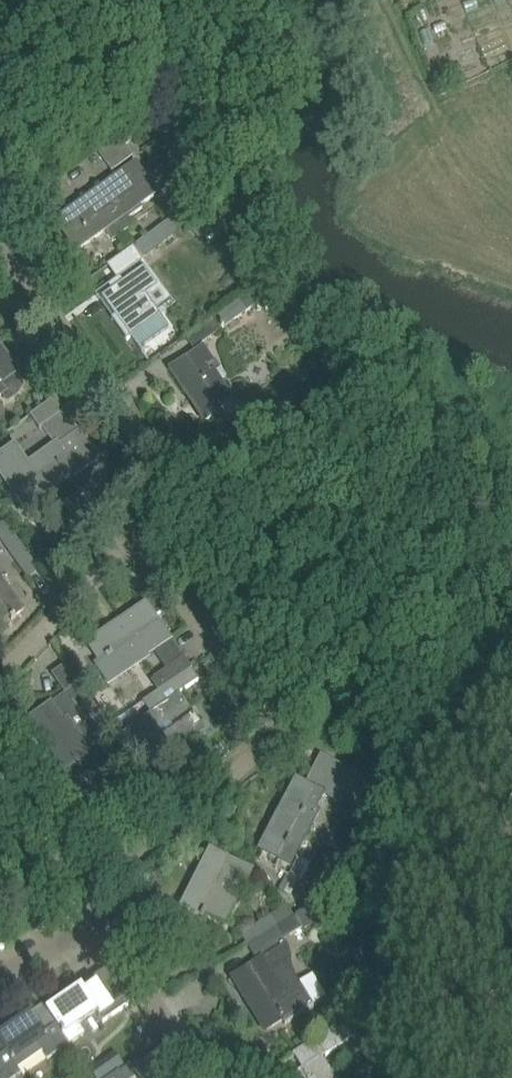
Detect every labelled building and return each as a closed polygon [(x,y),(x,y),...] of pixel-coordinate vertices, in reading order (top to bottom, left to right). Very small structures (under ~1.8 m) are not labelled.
[(141,134),(133,122),(95,150),(112,172),(133,157),(125,146),(141,134)] [(70,211),(56,221),(77,251),(95,238),(106,231),(113,241),(134,227),(128,219),(142,209),(141,206),(159,194),(154,188),(158,185),(149,174),(146,176),(136,163),(119,175),(94,193),(70,211)] [(198,216),(191,224),(204,235),(211,227),(198,216)] [(135,246),(134,247),(142,259),(158,247),(150,235),(134,246),(135,246)] [(127,241),(122,244),(127,251),(134,247),(135,246),(134,246),(131,241),(127,241)] [(120,285),(102,298),(115,317),(112,319),(127,341),(131,338),(139,350),(140,348),(169,328),(161,317),(146,296),(158,288),(144,268),(122,284),(120,285)] [(246,297),(231,308),(186,339),(194,350),(238,319),(254,308),(246,297)] [(3,394),(8,401),(14,396),(17,394),(19,390),(20,387),(21,383),(20,379),(19,375),(17,373),(19,372),(0,345),(0,396),(3,394)] [(188,358),(169,370),(185,395),(188,393),(206,421),(222,411),(228,421),(243,412),(232,395),(231,397),(215,373),(221,369),(215,360),(212,362),(203,348),(188,358)] [(0,456),(0,473),(25,507),(46,493),(73,473),(76,476),(99,459),(80,432),(80,433),(64,410),(56,398),(30,417),(39,430),(41,428),(54,446),(28,464),(15,445),(0,456)] [(38,568),(20,544),(5,521),(0,524),(0,540),(9,552),(27,577),(38,568)] [(9,617),(12,621),(16,618),(15,617),(24,611),(0,579),(0,623),(9,617)] [(99,645),(92,650),(99,661),(96,664),(109,683),(139,663),(148,656),(153,653),(165,670),(161,673),(150,681),(158,692),(191,670),(192,670),(184,658),(183,658),(171,640),(172,640),(159,621),(158,622),(155,617),(162,613),(152,599),(147,603),(146,604),(146,603),(145,604),(123,619),(122,620),(124,623),(97,641),(97,640),(96,641),(99,645)] [(150,714),(118,737),(122,768),(141,754),(143,753),(150,764),(152,764),(151,763),(177,745),(180,748),(181,747),(194,737),(195,739),(196,741),(211,731),(198,712),(196,708),(190,712),(178,695),(198,682),(199,682),(191,670),(158,692),(143,703),(150,714)] [(52,703),(25,722),(42,746),(45,744),(64,771),(65,772),(69,776),(77,778),(85,778),(92,772),(96,766),(96,757),(93,753),(89,748),(86,743),(95,736),(109,726),(79,684),(65,694),(55,701),(52,703)] [(356,788),(362,777),(350,771),(341,766),(322,756),(308,785),(295,778),(282,804),(285,806),(261,851),(291,867),(301,848),(302,849),(317,821),(312,818),(323,795),(336,802),(338,798),(339,799),(345,789),(344,788),(347,783),(356,788)] [(238,898),(252,872),(210,850),(197,876),(200,878),(185,907),(201,916),(200,917),(203,918),(206,913),(225,923),(237,898),(238,898)] [(248,947),(295,918),(288,907),(242,937),(248,947)] [(295,918),(248,947),(255,958),(258,963),(264,959),(265,959),(286,946),(283,941),(302,929),(296,918),(295,918)] [(293,964),(292,955),(289,947),(287,945),(286,946),(265,959),(264,959),(258,963),(231,979),(247,1004),(250,1002),(267,1030),(283,1021),(286,1025),(314,1006),(296,977),(294,970),(293,964)] [(57,1008),(49,1014),(69,1045),(78,1038),(84,1034),(78,1024),(96,1012),(103,1022),(111,1017),(129,1004),(105,970),(80,987),(77,982),(64,991),(67,996),(70,999),(57,1008)] [(0,1040),(0,1043),(18,1069),(24,1065),(41,1053),(42,1052),(48,1060),(59,1052),(69,1066),(79,1059),(69,1045),(49,1014),(47,1010),(43,1005),(29,1014),(32,1018),(4,1037),(0,1040)] [(321,1058),(356,1036),(347,1020),(311,1042),(321,1058)] [(21,1074),(18,1069),(0,1043),(0,1077),(16,1077),(21,1074)] [(90,1070),(95,1077),(107,1077),(124,1066),(115,1053),(90,1070)] [(291,1077),(334,1077),(322,1058),(316,1062),(307,1067),(303,1070),(291,1077)]
